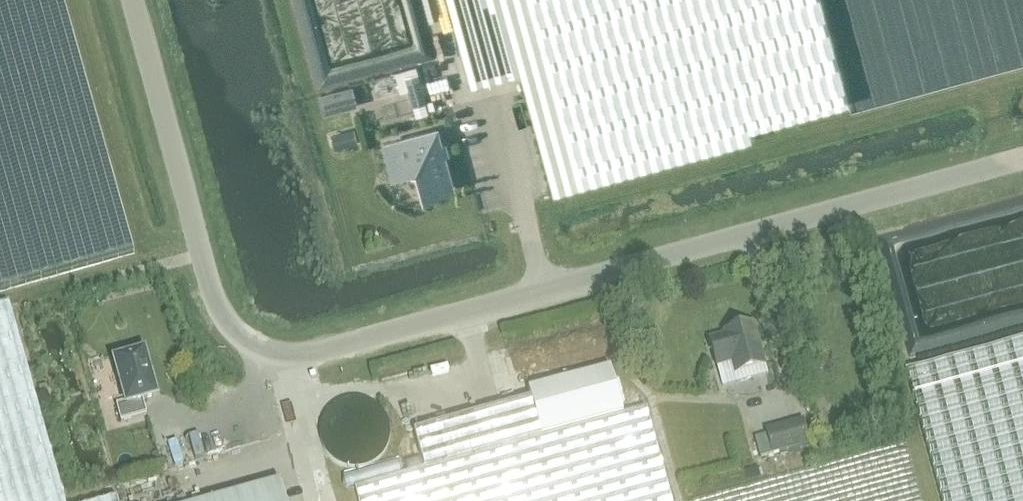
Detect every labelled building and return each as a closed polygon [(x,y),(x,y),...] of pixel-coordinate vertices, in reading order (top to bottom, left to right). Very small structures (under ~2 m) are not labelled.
[(134,252),(63,0),(0,0),(0,290),(134,252)] [(749,131),(848,104),(820,0),(447,0),(470,85),(520,72),(553,193),(752,139),(749,131)] [(410,103),(424,99),(415,65),(378,75),(383,96),(406,90),(410,103)] [(348,83),(330,89),(335,104),(353,98),(348,83)] [(436,130),(384,144),(391,171),(406,167),(406,169),(409,172),(412,174),(417,175),(419,174),(424,195),(452,188),(436,130)] [(0,302),(0,500),(117,500),(57,286),(0,302)] [(754,324),(723,333),(724,335),(711,339),(710,341),(717,367),(732,363),(735,374),(765,366),(754,324)] [(906,370),(942,500),(1022,500),(1022,338),(906,370)] [(156,397),(144,353),(115,361),(127,404),(116,406),(121,423),(147,415),(142,401),(156,397)] [(414,431),(424,469),(355,488),(359,500),(670,500),(645,409),(623,415),(610,368),(528,390),(530,399),(414,431)] [(388,424),(387,420),(385,417),(384,415),(381,411),(380,410),(379,408),(375,405),(373,404),(370,402),(367,401),(364,400),(360,399),(357,399),(353,399),(350,399),(347,400),(342,401),(340,402),(337,404),(334,405),(331,408),(329,410),(327,413),(325,415),(323,418),(322,421),(321,425),(320,428),(319,432),(319,435),(320,438),(320,442),(321,445),(322,448),(324,452),(326,454),(328,457),(330,459),(332,461),(333,462),(336,464),(338,465),(342,467),(346,468),(351,469),(355,469),(359,469),(362,468),(365,468),(369,466),(372,465),(375,463),(378,461),(380,458),(382,456),(384,453),(387,449),(387,447),(388,444),(389,440),(390,437),(390,434),(390,430),(389,427),(388,424)] [(802,420),(766,430),(773,454),(809,444),(802,420)] [(280,482),(213,500),(285,500),(280,482)]
